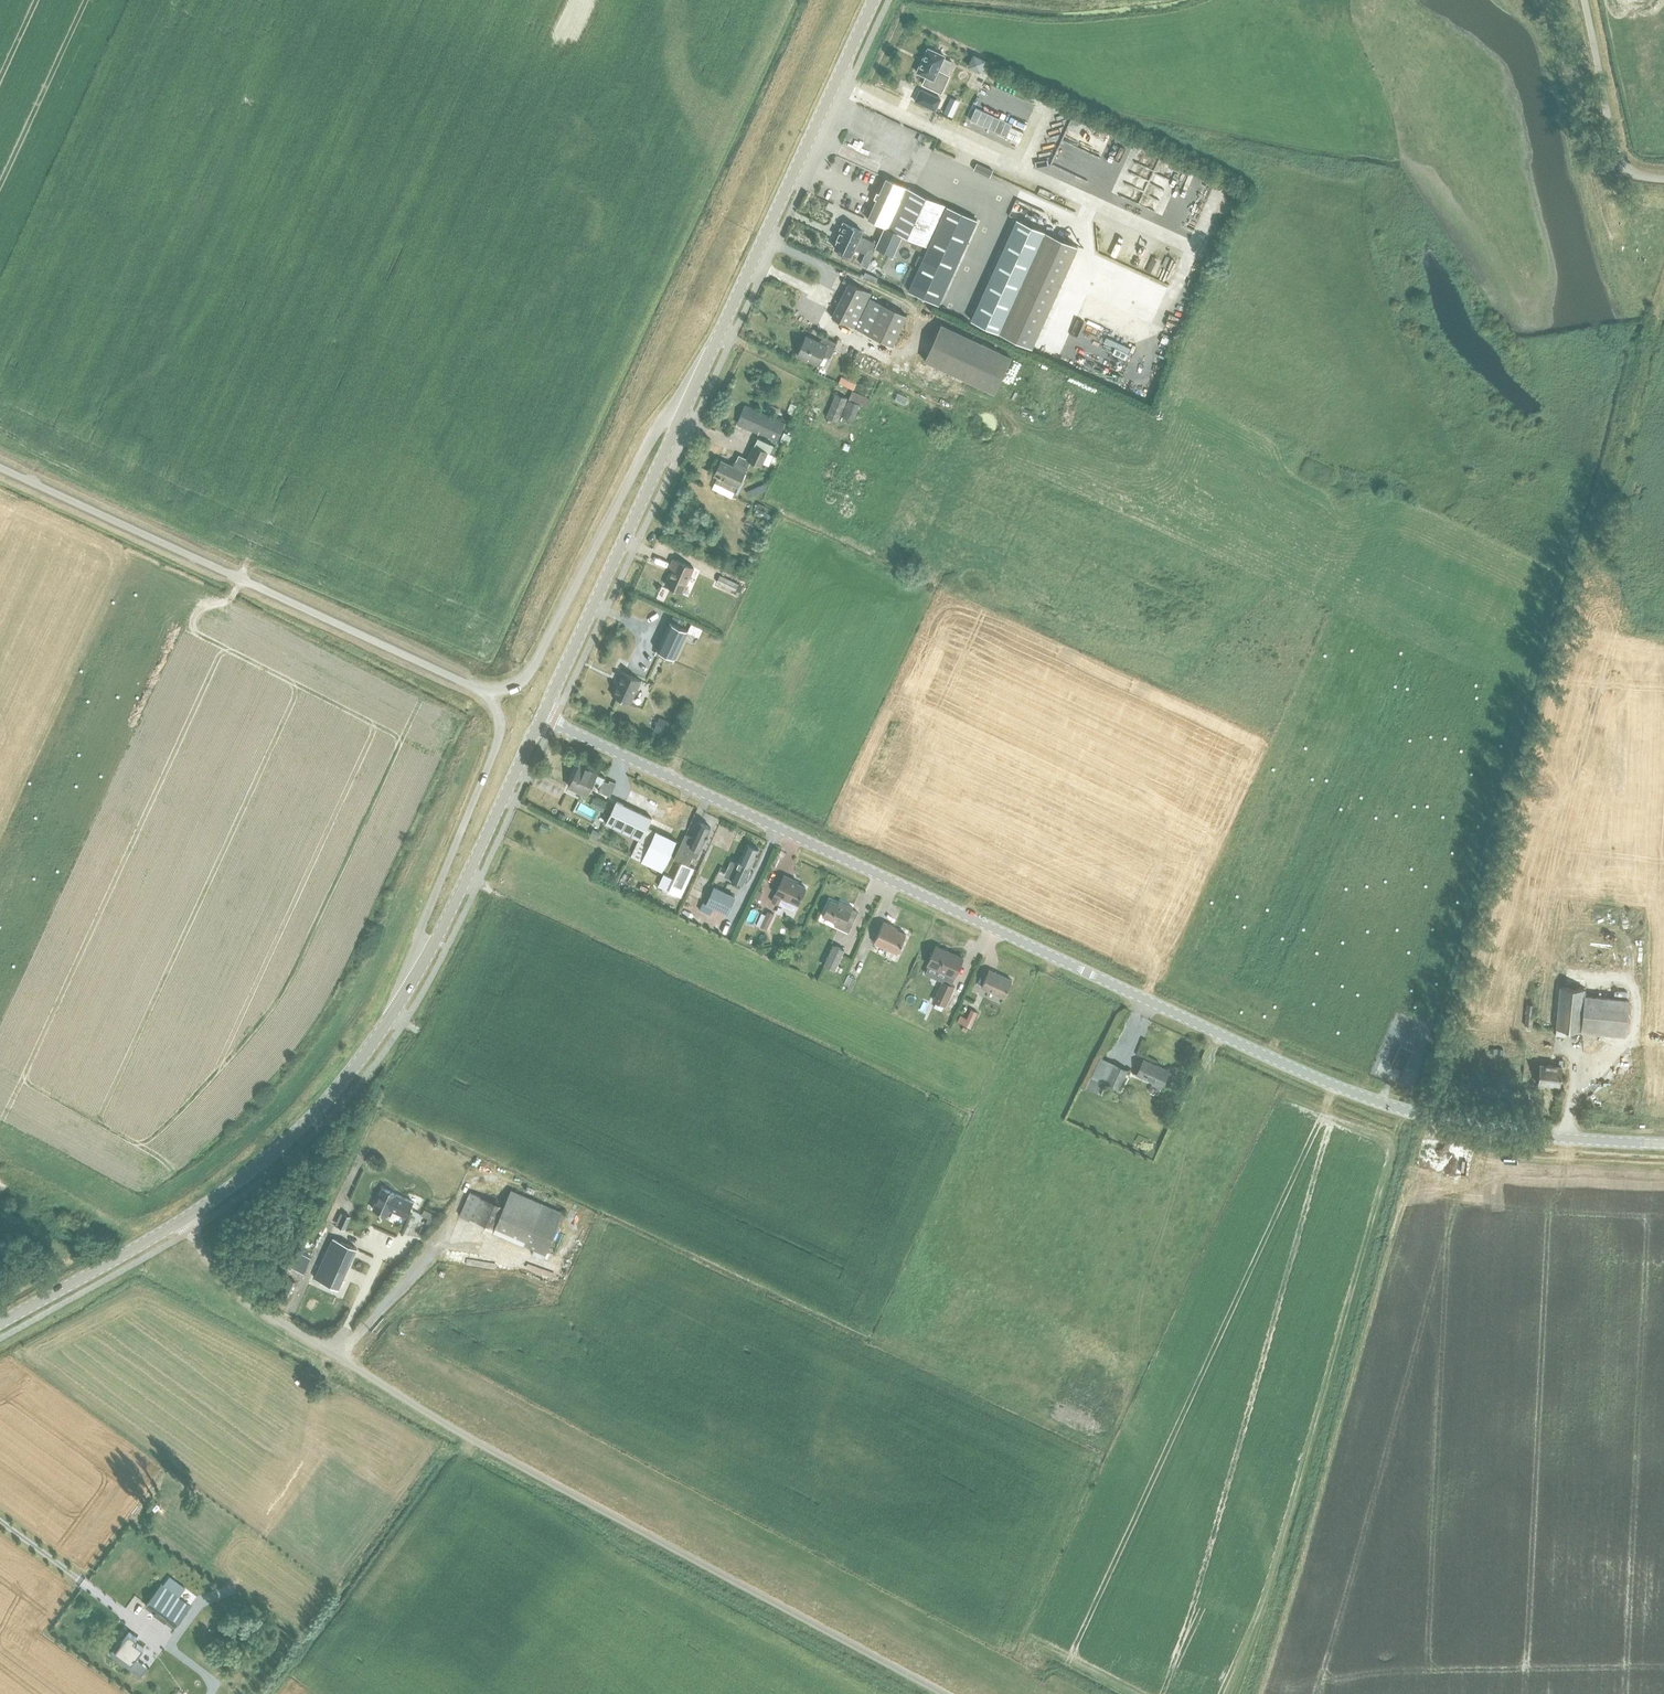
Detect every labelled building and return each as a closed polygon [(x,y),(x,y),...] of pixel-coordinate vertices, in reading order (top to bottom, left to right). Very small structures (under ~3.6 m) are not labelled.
[(917,72),(926,76),(923,84),(941,93),(949,75),(938,70),(944,56),(928,48),(917,72)] [(980,72),(986,61),(973,54),(967,66),(980,72)] [(941,99),(920,89),(915,101),(935,110),(941,99)] [(946,106),(944,111),(952,115),(954,110),(946,106)] [(891,229),(902,235),(928,246),(908,290),(938,304),(977,219),(887,178),(880,193),(877,191),(874,197),(877,198),(868,219),(880,224),(885,227),(891,229)] [(971,320),(1007,336),(1031,348),(1078,247),(1053,235),(1017,219),(971,320)] [(876,247),(877,243),(860,235),(862,231),(843,222),(839,232),(841,233),(834,248),(851,255),(854,249),(866,254),(868,248),(874,251),(876,247)] [(876,247),(893,255),(902,235),(891,229),(885,227),(877,243),(876,247)] [(842,282),(848,284),(832,317),(854,328),(868,335),(892,347),(906,317),(882,305),(869,298),(871,294),(849,282),(849,281),(843,279),(842,282)] [(939,327),(923,364),(994,395),(1010,359),(939,327)] [(822,335),(819,340),(806,333),(796,352),(816,363),(822,353),(829,357),(836,342),(822,335)] [(841,377),(838,383),(853,390),(856,383),(841,377)] [(851,391),(839,421),(851,426),(859,406),(866,409),(870,399),(860,395),(862,391),(854,388),(853,392),(851,391)] [(826,416),(838,421),(847,397),(836,393),(826,416)] [(736,422),(777,441),(786,422),(745,404),(736,422)] [(726,409),(722,420),(727,422),(731,411),(726,409)] [(785,429),(782,438),(790,441),(793,432),(785,429)] [(773,445),(758,438),(754,445),(770,452),(773,445)] [(739,485),(746,470),(747,467),(748,467),(751,461),(761,465),(768,451),(754,445),(747,458),(739,454),(733,466),(721,461),(715,474),(739,485)] [(776,454),(779,448),(773,445),(770,452),(776,454)] [(665,584),(682,592),(694,567),(674,558),(670,567),(673,568),(665,584)] [(717,582),(735,590),(740,592),(743,586),(720,575),(717,582)] [(709,613),(712,606),(699,601),(696,608),(709,613)] [(670,621),(674,623),(681,627),(684,621),(673,615),(670,621)] [(675,658),(688,630),(681,627),(674,623),(670,621),(657,649),(675,658)] [(693,621),(690,630),(702,635),(705,626),(693,621)] [(638,688),(641,680),(624,672),(618,684),(617,684),(612,694),(629,702),(636,687),(638,688)] [(660,714),(656,728),(670,731),(673,717),(660,714)] [(599,791),(610,796),(616,783),(610,780),(608,782),(604,780),(606,778),(579,765),(569,786),(587,795),(594,780),(600,783),(598,786),(600,787),(599,791)] [(646,812),(649,814),(652,815),(653,815),(663,793),(635,780),(624,802),(646,812)] [(606,802),(593,795),(589,803),(602,810),(606,802)] [(616,798),(606,820),(639,836),(642,837),(652,815),(649,814),(646,812),(624,802),(616,798)] [(594,816),(597,808),(579,801),(575,809),(594,816)] [(674,859),(682,862),(674,879),(664,874),(658,885),(681,896),(694,867),(689,865),(693,856),(697,858),(711,827),(700,822),(693,837),(685,834),(674,859)] [(647,826),(642,837),(639,836),(630,855),(662,870),(676,839),(647,826)] [(731,879),(740,883),(743,884),(746,878),(747,878),(750,873),(749,872),(749,871),(748,870),(750,866),(751,867),(759,849),(747,844),(731,879)] [(772,901),(778,904),(782,896),(798,904),(806,887),(797,883),(798,881),(784,875),(772,901)] [(706,903),(727,912),(734,896),(714,887),(706,903)] [(834,925),(849,932),(858,912),(852,909),(853,907),(840,901),(838,903),(830,899),(822,916),(836,922),(834,925)] [(1602,905),(1602,920),(1613,921),(1614,906),(1602,905)] [(767,909),(763,916),(762,915),(757,924),(766,928),(774,912),(767,909)] [(874,942),(897,953),(906,934),(897,930),(897,928),(884,921),(874,942)] [(834,944),(824,965),(835,970),(844,949),(834,944)] [(928,964),(955,976),(963,958),(936,945),(928,964)] [(989,970),(981,986),(1004,997),(1012,980),(989,970)] [(853,989),(857,975),(848,973),(844,986),(853,989)] [(943,981),(934,1000),(945,1005),(954,986),(943,981)] [(1560,986),(1556,1028),(1555,1034),(1565,1035),(1566,1029),(1625,1035),(1629,999),(1584,995),(1584,988),(1560,986)] [(1490,1024),(1492,1006),(1480,1004),(1477,1022),(1490,1024)] [(1524,1025),(1532,1025),(1534,1004),(1527,1004),(1524,1025)] [(957,1023),(962,1025),(961,1028),(966,1030),(967,1027),(970,1029),(977,1013),(971,1010),(966,1019),(960,1016),(957,1023)] [(1118,1089),(1127,1069),(1128,1068),(1099,1054),(1085,1085),(1100,1092),(1104,1083),(1118,1089)] [(1152,1083),(1161,1087),(1169,1071),(1143,1059),(1137,1073),(1153,1081),(1152,1083)] [(1538,1083),(1560,1086),(1563,1060),(1559,1059),(1559,1066),(1540,1064),(1538,1083)] [(382,1188),(372,1209),(387,1215),(389,1210),(405,1217),(412,1202),(382,1188)] [(471,1218),(547,1251),(564,1212),(511,1189),(503,1208),(480,1198),(481,1196),(470,1191),(460,1215),(470,1220),(471,1218)] [(346,1228),(350,1217),(352,1213),(344,1209),(342,1214),(338,1225),(346,1228)] [(333,1237),(315,1278),(339,1288),(357,1248),(333,1237)] [(296,1265),(307,1270),(315,1254),(303,1249),(296,1265)] [(535,1272),(545,1274),(546,1269),(536,1266),(535,1272)] [(162,1580),(149,1601),(181,1621),(194,1599),(162,1580)] [(112,1651),(111,1653),(141,1676),(142,1675),(135,1669),(141,1661),(136,1658),(144,1647),(135,1640),(137,1637),(129,1631),(122,1641),(119,1646),(118,1645),(113,1651),(112,1651)]
